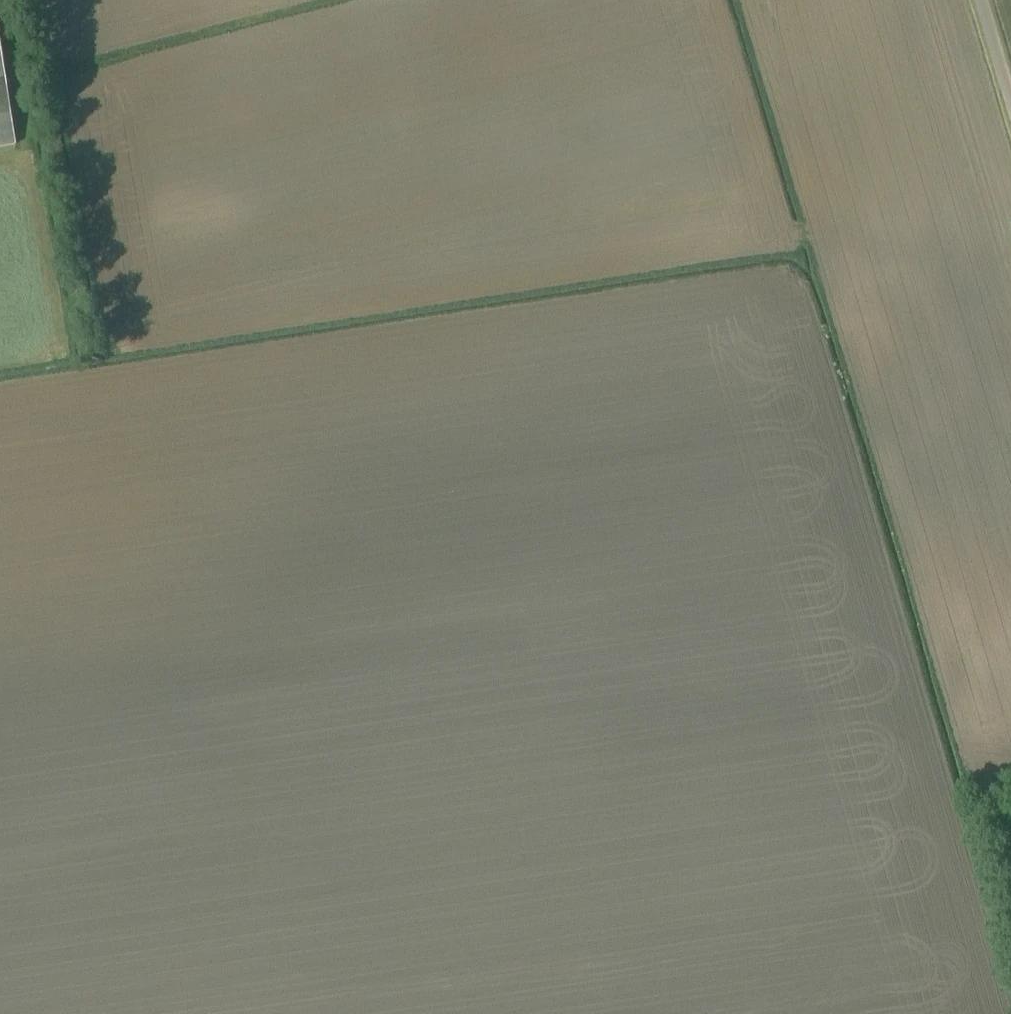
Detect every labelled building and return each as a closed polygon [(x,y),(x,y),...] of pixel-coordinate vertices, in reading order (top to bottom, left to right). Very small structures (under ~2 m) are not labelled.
[(16,146),(0,38),(0,149),(16,146)]
